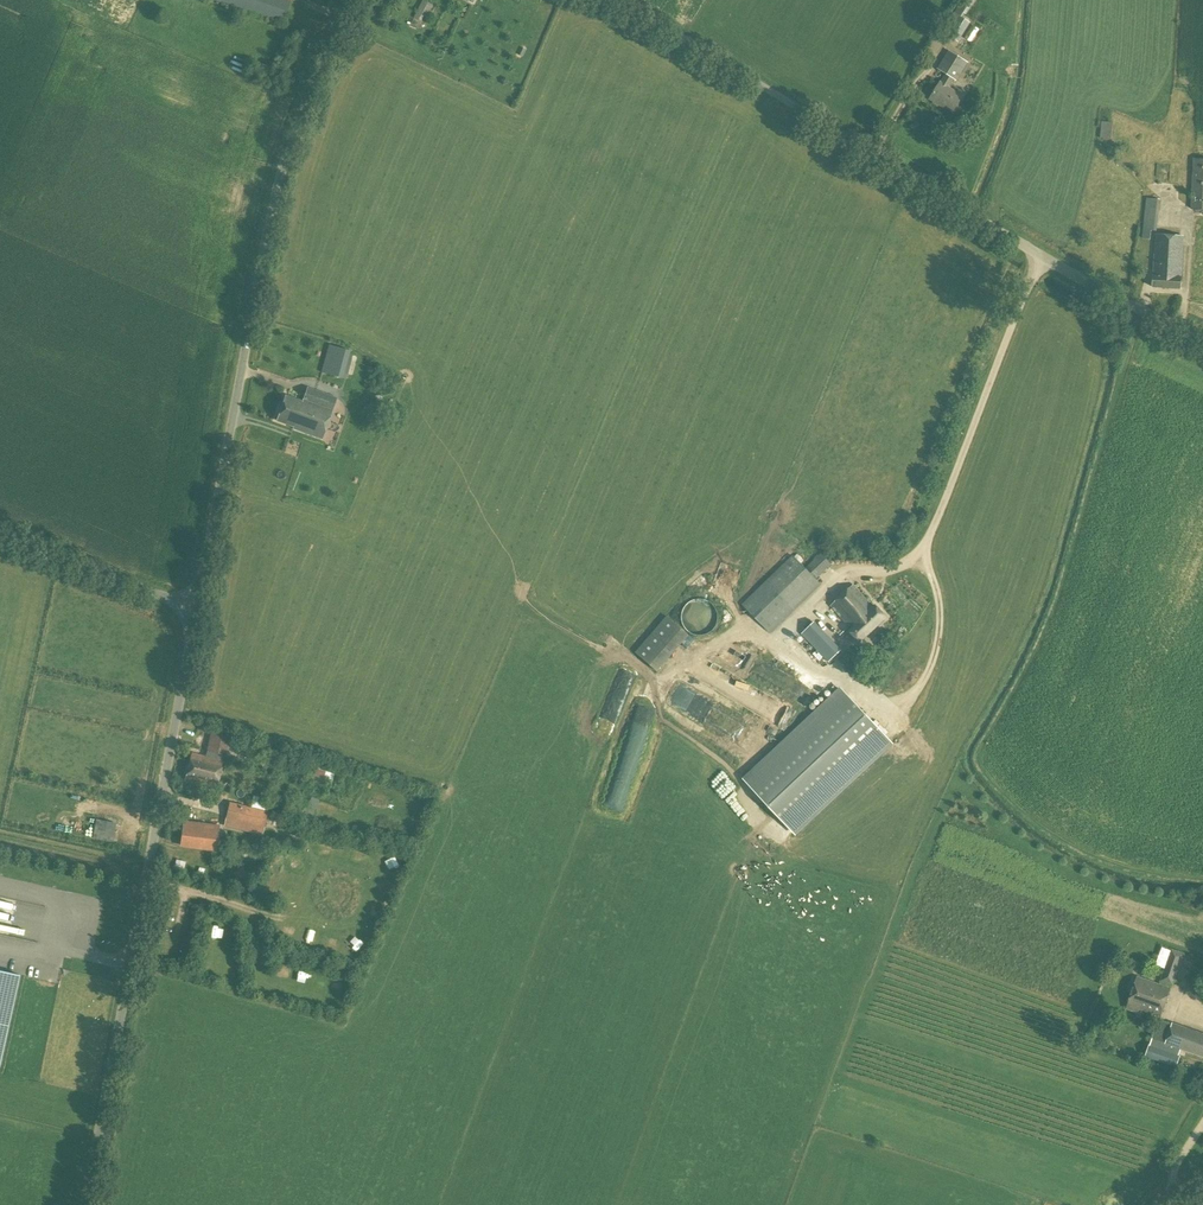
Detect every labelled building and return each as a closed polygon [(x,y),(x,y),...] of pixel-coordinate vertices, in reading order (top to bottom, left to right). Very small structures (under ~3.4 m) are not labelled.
[(290,1),(287,0),(216,0),(283,23),(290,1)] [(434,5),(424,0),(423,0),(416,12),(427,18),(434,5)] [(954,13),(960,16),(963,12),(966,14),(975,0),(962,0),(954,13)] [(958,42),(970,22),(960,16),(947,36),(958,42)] [(956,81),(968,62),(950,51),(938,69),(946,74),(930,99),(941,106),(942,104),(953,112),(962,96),(949,87),(954,79),(956,81)] [(1111,139),(1112,122),(1101,121),(1100,138),(1111,139)] [(1194,158),(1191,209),(1202,210),(1202,159),(1194,158)] [(1157,231),(1160,200),(1146,198),(1142,238),(1150,239),(1151,230),(1157,231)] [(1180,277),(1183,236),(1156,235),(1154,275),(1153,275),(1153,287),(1180,289),(1181,277),(1180,277)] [(343,378),(350,351),(328,345),(321,372),(343,378)] [(322,439),(336,398),(307,388),(302,401),(287,395),(277,420),(294,426),(293,429),(322,439)] [(816,579),(832,564),(825,558),(828,556),(823,551),(805,568),(793,555),(742,604),(770,634),(822,584),(816,579)] [(873,609),(852,586),(830,606),(849,626),(844,630),(847,634),(849,632),(859,644),(887,617),(875,607),(873,609)] [(699,635),(702,635),(706,635),(708,633),(711,632),(713,630),(715,627),(717,624),(718,621),(718,618),(718,615),(718,612),(717,609),(715,606),(713,604),(711,602),(708,600),(705,599),(702,599),(699,599),(696,599),(693,600),(690,601),(688,603),(685,606),(684,608),(683,611),(682,614),(681,617),(682,620),(683,623),(684,626),(686,629),(688,631),(690,633),(693,634),(696,635),(699,635)] [(658,671),(689,635),(666,616),(636,652),(658,671)] [(841,650),(814,621),(801,634),(828,662),(841,650)] [(796,835),(894,744),(841,687),(743,779),(796,835)] [(215,788),(222,761),(229,735),(206,729),(200,748),(207,750),(206,757),(192,753),(184,780),(215,788)] [(276,771),(279,764),(264,759),(262,766),(276,771)] [(313,764),(311,781),(333,783),(335,767),(313,764)] [(267,817),(268,813),(230,803),(224,826),(262,836),(267,817)] [(216,848),(218,825),(184,822),(182,845),(216,848)] [(237,881),(247,876),(242,867),(233,872),(237,881)] [(1172,984),(1182,954),(1171,951),(1161,980),(1172,984)] [(1160,1016),(1170,988),(1137,976),(1126,1008),(1138,1012),(1139,1009),(1160,1016)] [(1173,1025),(1167,1043),(1202,1055),(1202,1035),(1173,1025)] [(1182,1048),(1167,1043),(1153,1038),(1151,1045),(1146,1057),(1177,1067),(1181,1056),(1179,1055),(1182,1048)]
